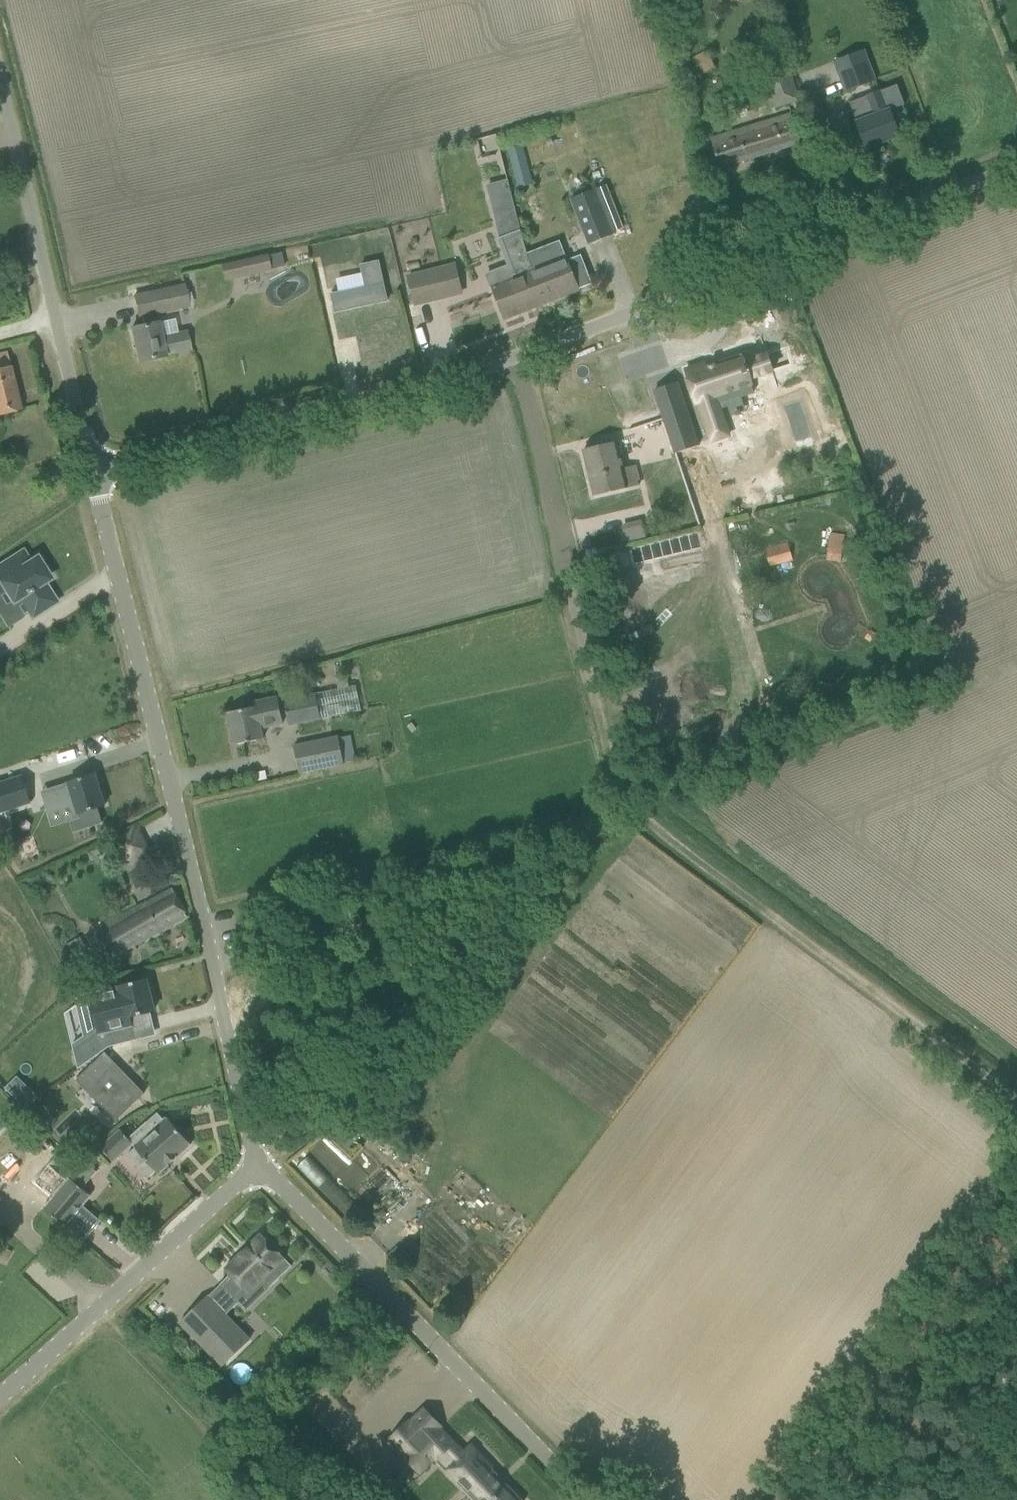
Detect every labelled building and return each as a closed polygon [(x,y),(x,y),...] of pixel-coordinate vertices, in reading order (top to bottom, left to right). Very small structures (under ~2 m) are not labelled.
[(691,59),(701,77),(716,69),(707,51),(691,59)] [(832,63),(844,93),(874,81),(862,51),(832,63)] [(756,65),(769,110),(799,101),(785,56),(756,65)] [(850,103),(867,148),(899,136),(883,91),(850,103)] [(711,138),(721,169),(801,144),(792,113),(711,138)] [(523,146),(508,150),(518,189),(533,185),(523,146)] [(572,198),(590,244),(622,232),(604,186),(572,198)] [(646,219),(640,220),(642,227),(648,226),(646,219)] [(509,265),(487,274),(491,284),(505,320),(537,307),(523,272),(532,269),(528,257),(521,231),(500,239),(499,240),(509,265)] [(523,272),(537,307),(579,290),(579,289),(592,284),(580,255),(568,260),(561,244),(528,257),(532,269),(523,272)] [(222,266),(225,281),(272,271),(269,256),(222,266)] [(360,265),(365,287),(331,294),(335,313),(388,301),(379,261),(360,265)] [(408,275),(415,305),(462,293),(455,264),(408,275)] [(134,296),(139,317),(189,306),(184,285),(134,296)] [(160,322),(131,329),(139,362),(166,356),(166,355),(192,349),(188,333),(178,335),(164,338),(160,322)] [(21,410),(7,354),(0,356),(0,415),(21,410)] [(676,374),(675,374),(685,407),(687,407),(700,446),(718,440),(707,408),(743,397),(738,383),(761,376),(755,358),(733,366),(731,360),(694,372),(693,368),(676,374)] [(820,408),(834,404),(820,359),(796,367),(806,399),(797,403),(809,443),(829,436),(820,408)] [(649,407),(663,449),(685,441),(672,399),(649,407)] [(705,450),(717,502),(770,489),(758,437),(705,450)] [(583,451),(593,495),(640,485),(636,467),(623,470),(617,443),(583,451)] [(827,562),(841,564),(845,535),(831,533),(827,562)] [(765,550),(770,567),(794,561),(788,543),(765,550)] [(0,565),(0,594),(6,590),(14,603),(21,598),(32,618),(55,603),(42,583),(48,580),(36,560),(30,563),(22,551),(0,565)] [(871,630),(865,638),(870,643),(876,634),(871,630)] [(370,661),(365,664),(369,670),(374,667),(370,661)] [(284,700),(289,726),(361,712),(356,686),(284,700)] [(229,713),(235,745),(263,740),(261,730),(284,726),(278,697),(255,701),(256,707),(229,713)] [(294,747),(299,773),(355,762),(350,737),(339,739),(339,738),(294,747)] [(68,783),(51,789),(57,807),(74,802),(78,818),(70,821),(71,822),(74,832),(102,823),(97,808),(105,806),(95,774),(68,783)] [(0,785),(0,812),(31,802),(22,777),(0,785)] [(123,855),(129,866),(151,854),(144,843),(137,830),(116,842),(123,855)] [(93,928),(109,960),(126,952),(125,950),(188,917),(172,888),(144,903),(143,902),(93,928)] [(67,945),(76,960),(90,952),(80,937),(67,945)] [(104,993),(93,996),(101,1031),(133,1023),(131,1017),(135,1016),(154,1011),(147,981),(120,987),(104,991),(104,993)] [(102,1034),(78,1040),(82,1055),(107,1049),(103,1034),(102,1034)] [(76,1080),(116,1122),(145,1094),(105,1053),(76,1080)] [(402,1080),(395,1089),(410,1101),(417,1092),(402,1080)] [(28,1089),(17,1100),(23,1106),(34,1095),(28,1089)] [(145,1159),(158,1174),(191,1145),(167,1118),(164,1121),(158,1113),(129,1139),(121,1131),(101,1149),(113,1162),(132,1144),(136,1148),(129,1155),(138,1166),(145,1159)] [(53,1198),(70,1178),(76,1171),(58,1156),(34,1182),(53,1198)] [(43,1208),(65,1227),(66,1227),(85,1204),(91,1197),(70,1178),(53,1198),(43,1208)] [(292,1266),(261,1234),(225,1269),(231,1275),(221,1284),(235,1299),(259,1276),(270,1288),(292,1266)] [(6,1265),(12,1252),(0,1246),(0,1262),(6,1265)] [(208,1296),(180,1323),(222,1367),(250,1340),(208,1296)] [(391,1439),(406,1454),(403,1456),(419,1473),(435,1457),(477,1499),(522,1499),(492,1470),(494,1468),(472,1447),(462,1457),(452,1446),(454,1444),(439,1428),(441,1426),(424,1410),(409,1424),(408,1422),(391,1439)]
